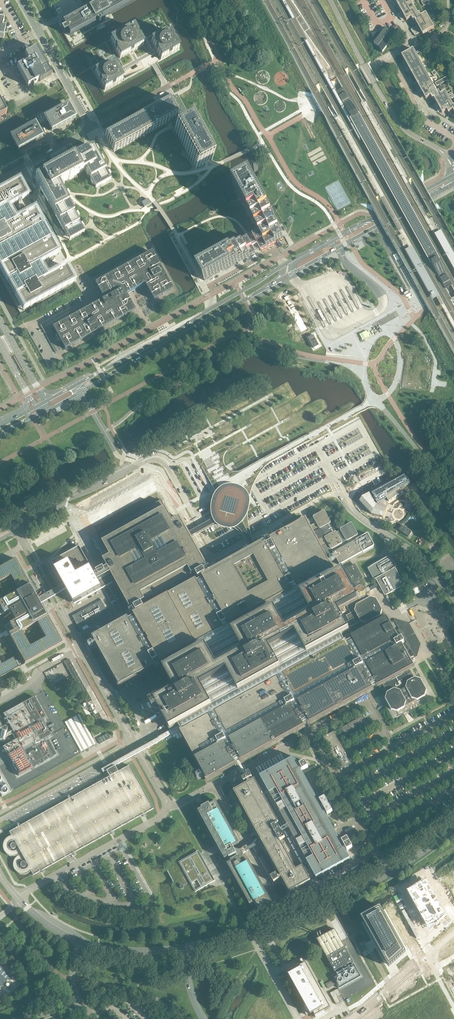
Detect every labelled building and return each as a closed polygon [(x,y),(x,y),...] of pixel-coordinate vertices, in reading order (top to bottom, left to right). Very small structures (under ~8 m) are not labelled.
[(102,1),(102,0),(83,0),(88,9),(82,12),(77,15),(62,23),(65,27),(64,28),(61,29),(63,33),(64,33),(66,32),(67,31),(69,35),(74,33),(76,32),(81,29),(82,29),(83,28),(84,27),(86,29),(90,27),(91,26),(97,23),(96,22),(97,22),(98,22),(98,23),(99,23),(100,22),(101,21),(101,20),(100,20),(100,19),(106,15),(108,14),(111,12),(133,0),(104,0),(102,1)] [(413,6),(410,0),(398,6),(402,12),(398,14),(401,20),(405,18),(406,21),(412,18),(413,21),(414,20),(415,20),(421,16),(419,13),(418,14),(413,6)] [(434,28),(430,20),(426,13),(425,14),(422,15),(421,16),(415,20),(418,26),(411,29),(415,36),(421,32),(423,35),(434,28)] [(133,51),(143,45),(139,38),(138,35),(133,27),(123,33),(120,34),(110,40),(114,48),(116,51),(120,58),(130,53),(132,52),(133,51)] [(382,53),(394,37),(399,31),(399,30),(390,31),(386,28),(383,32),(382,32),(371,33),(376,41),(374,43),(378,46),(379,46),(382,53)] [(171,54),(179,49),(175,42),(173,39),(169,31),(161,36),(159,37),(151,41),(155,49),(156,50),(157,52),(161,59),(169,55),(171,54)] [(33,50),(31,51),(31,50),(30,49),(28,50),(29,51),(29,52),(28,53),(26,50),(24,51),(25,54),(28,61),(26,62),(17,67),(28,86),(32,84),(34,86),(36,85),(35,82),(36,82),(39,80),(40,81),(45,78),(48,77),(51,75),(51,74),(52,74),(48,68),(47,67),(46,64),(45,64),(46,63),(44,61),(43,61),(44,60),(43,58),(42,58),(42,57),(41,55),(40,55),(40,54),(39,51),(38,52),(38,51),(39,51),(37,48),(37,49),(36,48),(35,48),(33,49),(33,50)] [(410,70),(421,64),(413,49),(402,56),(405,62),(401,64),(405,70),(409,68),(410,70)] [(117,70),(113,62),(105,67),(102,68),(94,72),(99,80),(100,83),(104,90),(112,86),(115,85),(123,80),(118,73),(118,72),(117,70)] [(418,84),(429,78),(421,64),(410,70),(413,76),(408,79),(411,85),(416,82),(418,84)] [(448,80),(446,77),(440,80),(435,83),(437,86),(440,85),(441,84),(448,80)] [(439,92),(437,92),(429,78),(418,84),(421,90),(416,93),(419,99),(424,97),(426,99),(434,95),(435,97),(440,94),(439,92)] [(341,100),(350,117),(357,113),(347,96),(343,88),(336,91),(341,100)] [(453,106),(445,92),(440,94),(435,97),(433,98),(434,98),(437,104),(431,107),(435,114),(441,110),(442,113),(450,109),(451,111),(450,112),(453,110),(453,112),(453,106)] [(113,151),(113,150),(170,119),(171,121),(172,123),(173,125),(174,127),(186,149),(190,156),(200,150),(203,149),(205,148),(205,147),(201,140),(180,103),(177,96),(176,97),(169,101),(162,104),(105,136),(107,139),(112,148),(113,151)] [(68,105),(44,118),(52,131),(76,118),(68,105)] [(31,119),(9,130),(11,134),(33,123),(31,119)] [(18,150),(42,136),(35,123),(11,136),(12,138),(12,139),(18,150)] [(64,230),(66,234),(81,226),(78,222),(77,219),(75,216),(73,213),(72,210),(70,206),(68,203),(67,201),(66,199),(66,198),(65,198),(65,197),(62,191),(60,188),(59,187),(58,185),(59,184),(61,183),(62,182),(63,182),(67,180),(69,179),(72,177),(78,174),(82,172),(86,170),(86,171),(89,175),(90,177),(91,178),(91,179),(92,180),(94,184),(94,185),(96,187),(101,185),(102,184),(104,183),(106,182),(111,179),(109,176),(109,175),(107,171),(106,170),(104,166),(102,163),(100,159),(97,154),(95,150),(93,146),(92,147),(89,148),(88,149),(86,150),(83,152),(81,153),(80,153),(78,154),(76,155),(75,156),(74,157),(70,158),(69,159),(68,160),(66,161),(65,161),(64,162),(63,163),(61,164),(60,164),(59,165),(58,165),(55,167),(54,168),(52,169),(51,169),(51,170),(48,171),(45,173),(45,172),(43,174),(42,174),(35,178),(36,179),(37,181),(38,183),(39,185),(43,193),(45,196),(53,211),(55,214),(56,216),(57,218),(59,221),(64,230)] [(234,186),(233,186),(232,187),(234,192),(238,198),(239,197),(245,206),(249,214),(249,215),(250,217),(251,217),(252,220),(254,223),(255,226),(257,229),(258,232),(256,233),(255,233),(253,235),(252,235),(247,238),(244,239),(244,238),(243,238),(243,237),(243,236),(242,236),(242,235),(241,235),(241,234),(240,233),(240,232),(239,232),(239,231),(238,231),(237,230),(236,230),(236,229),(235,229),(235,228),(234,228),(233,227),(232,227),(231,227),(231,226),(230,226),(229,226),(228,225),(227,225),(226,225),(225,225),(224,225),(223,225),(222,225),(221,225),(220,225),(219,225),(218,225),(217,225),(216,225),(215,225),(214,226),(213,226),(212,226),(211,227),(210,227),(209,228),(208,228),(197,234),(196,235),(186,240),(185,241),(184,242),(181,236),(180,237),(182,240),(183,243),(184,243),(185,245),(185,246),(187,248),(187,249),(188,251),(188,252),(190,254),(190,255),(191,257),(192,257),(193,260),(194,263),(195,263),(196,266),(197,267),(200,272),(201,274),(202,277),(204,281),(204,280),(204,281),(205,281),(210,278),(212,277),(224,270),(233,265),(235,264),(238,262),(241,261),(249,256),(255,253),(255,252),(260,249),(260,250),(261,250),(267,246),(275,242),(283,237),(284,237),(282,234),(280,231),(277,225),(275,222),(274,219),(272,216),(271,214),(271,213),(270,213),(269,211),(269,210),(267,208),(267,207),(266,206),(266,205),(266,204),(253,181),(251,177),(250,177),(247,179),(246,179),(244,180),(243,181),(240,182),(240,183),(237,184),(234,186)] [(20,313),(73,284),(75,282),(76,282),(78,281),(69,264),(68,263),(66,259),(62,253),(42,216),(39,210),(34,202),(31,195),(25,185),(23,181),(22,181),(22,180),(0,193),(0,276),(20,313)] [(144,207),(144,208),(145,207),(147,206),(151,204),(151,203),(149,201),(149,200),(148,199),(147,199),(142,202),(144,207)] [(135,310),(126,294),(144,284),(153,300),(172,290),(154,257),(151,252),(150,253),(146,255),(143,256),(100,280),(102,283),(99,284),(101,287),(101,288),(100,288),(100,289),(101,289),(102,289),(102,290),(102,291),(102,292),(103,292),(101,294),(103,298),(104,299),(103,300),(102,300),(101,301),(68,319),(67,319),(53,327),(57,335),(60,341),(65,349),(135,310)] [(439,260),(437,258),(431,262),(432,264),(440,279),(441,280),(438,281),(436,282),(438,286),(440,285),(442,288),(452,283),(453,284),(453,277),(453,275),(453,273),(449,275),(447,276),(439,260)] [(289,295),(283,299),(289,310),(295,306),(289,295)] [(295,308),(290,312),(299,328),(305,324),(295,308)] [(47,334),(46,335),(55,353),(57,352),(47,334)] [(319,346),(314,335),(308,338),(314,349),(319,346)] [(312,454),(307,456),(311,464),(316,462),(312,454)] [(63,584),(66,590),(75,605),(102,591),(113,585),(111,581),(114,580),(128,607),(130,610),(129,611),(131,616),(133,615),(133,616),(135,619),(130,622),(128,619),(93,638),(96,646),(94,647),(93,645),(89,647),(91,650),(97,647),(106,663),(120,690),(156,670),(153,666),(158,664),(161,668),(164,674),(176,696),(166,701),(157,706),(170,731),(179,726),(181,729),(183,733),(184,736),(185,738),(184,738),(205,774),(208,779),(235,764),(237,763),(238,762),(240,761),(241,763),(305,727),(308,725),(308,726),(374,689),(373,686),(376,684),(378,687),(383,685),(384,688),(387,692),(387,693),(385,699),(392,711),(398,712),(405,708),(418,701),(426,697),(427,691),(421,681),(416,679),(412,672),(415,671),(413,666),(405,652),(410,649),(408,645),(407,643),(404,642),(402,638),(402,636),(401,633),(399,629),(394,632),(389,623),(385,625),(380,615),(382,610),(376,599),(370,597),(367,599),(356,605),(355,611),(353,612),(349,604),(358,599),(358,597),(371,590),(372,589),(376,587),(379,585),(385,596),(405,585),(395,568),(396,567),(390,556),(376,564),(377,566),(374,567),(371,569),(369,565),(371,569),(369,571),(374,580),(376,579),(378,582),(363,591),(362,588),(365,585),(362,579),(363,578),(355,565),(354,564),(346,569),(346,570),(348,574),(345,575),(343,570),(340,565),(374,546),(368,534),(359,539),(358,537),(359,535),(353,524),(351,524),(341,529),(340,531),(337,533),(335,532),(331,524),(331,522),(325,512),(324,511),(314,517),(314,518),(316,523),(309,527),(307,521),(303,515),(296,519),(299,525),(287,531),(275,538),(274,539),(272,540),(270,541),(268,539),(263,541),(264,544),(257,548),(252,551),(222,567),(213,573),(209,567),(207,568),(194,545),(191,539),(188,534),(188,533),(180,520),(175,511),(154,471),(84,509),(77,512),(104,562),(107,568),(104,570),(97,574),(94,575),(91,569),(90,567),(80,548),(51,563),(55,571),(63,584)] [(376,516),(381,517),(382,517),(378,511),(379,510),(381,513),(383,512),(382,511),(380,507),(382,506),(382,505),(384,502),(381,500),(382,498),(387,501),(389,502),(403,492),(400,489),(406,485),(411,482),(406,475),(399,478),(392,483),(391,482),(372,492),(372,494),(371,495),(368,490),(365,496),(359,499),(363,506),(367,511),(372,514),(376,516)] [(248,516),(251,505),(250,498),(249,495),(245,490),(242,488),(236,485),(229,485),(224,486),(219,489),(216,494),(214,500),(211,508),(211,518),(217,526),(220,527),(228,530),(235,530),(242,524),(248,516)] [(242,524),(235,530),(243,536),(252,551),(257,548),(250,532),(248,516),(242,524)] [(217,526),(211,518),(206,523),(188,533),(191,539),(211,528),(217,526)] [(25,664),(62,643),(57,634),(41,606),(40,607),(39,604),(38,603),(37,601),(36,599),(34,597),(36,596),(15,559),(0,567),(0,581),(10,576),(19,591),(4,599),(0,593),(0,615),(4,613),(9,624),(5,626),(4,626),(6,629),(10,636),(25,664)] [(66,590),(63,584),(36,599),(39,604),(66,590)] [(103,601),(74,616),(80,627),(82,626),(84,628),(86,627),(88,629),(111,616),(103,601)] [(399,629),(402,636),(402,638),(404,642),(407,643),(410,649),(415,658),(417,657),(421,644),(409,623),(397,619),(394,621),(399,629)] [(19,667),(13,657),(10,659),(10,658),(6,660),(7,661),(2,664),(0,661),(0,677),(19,667)] [(92,701),(69,659),(64,662),(74,679),(87,703),(92,701)] [(48,737),(51,735),(42,719),(46,717),(34,696),(4,713),(3,714),(3,715),(12,730),(3,735),(1,735),(0,735),(0,739),(1,740),(2,740),(3,740),(4,739),(5,737),(13,733),(17,739),(2,747),(18,776),(57,754),(48,737)] [(104,723),(92,701),(87,703),(84,705),(90,716),(93,715),(99,726),(104,723)] [(79,712),(62,721),(66,728),(80,754),(97,745),(94,739),(79,712)] [(347,739),(368,727),(362,717),(341,728),(347,739)] [(352,763),(335,732),(324,738),(342,769),(352,763)] [(107,733),(97,739),(100,744),(110,738),(107,733)] [(281,877),(289,891),(308,881),(348,858),(344,850),(351,846),(349,843),(342,846),(302,772),(309,768),(305,762),(298,767),(294,759),(286,763),(260,777),(253,781),(248,773),(245,774),(242,776),(246,784),(235,791),(259,836),(262,841),(264,845),(279,872),(271,877),(274,881),(281,877)] [(256,767),(260,775),(273,769),(272,767),(274,766),(271,760),(267,762),(266,762),(256,767)] [(118,772),(114,766),(109,769),(108,770),(106,771),(109,777),(100,782),(95,784),(9,832),(11,836),(20,852),(21,854),(30,871),(33,875),(68,855),(142,815),(153,808),(129,765),(118,772)] [(0,772),(0,794),(2,797),(11,792),(0,772)] [(229,858),(237,854),(236,852),(239,850),(237,848),(235,849),(233,846),(239,843),(216,801),(210,805),(209,803),(202,808),(202,809),(198,811),(225,859),(229,857),(229,858)] [(153,835),(158,833),(167,828),(169,827),(165,820),(150,829),(153,835)] [(19,853),(20,852),(11,836),(10,836),(8,837),(7,838),(5,839),(4,840),(4,842),(3,844),(3,846),(4,848),(5,850),(6,851),(7,853),(9,854),(10,855),(12,855),(13,855),(15,855),(16,854),(18,854),(19,853)] [(197,853),(179,863),(167,870),(182,898),(195,891),(199,888),(209,883),(213,881),(211,878),(200,857),(198,854),(197,853)] [(30,871),(21,854),(19,854),(18,855),(16,856),(15,857),(15,858),(14,860),(14,862),(14,864),(14,866),(14,868),(16,870),(17,871),(19,872),(21,873),(23,873),(24,873),(26,873),(28,873),(29,872),(30,871)] [(241,860),(243,859),(242,856),(239,858),(238,856),(231,860),(231,861),(227,863),(252,908),(256,906),(258,909),(265,905),(267,908),(274,905),(249,860),(243,863),(241,860)] [(426,877),(406,889),(428,929),(446,913),(426,877)] [(380,905),(360,916),(388,967),(406,951),(380,905)] [(352,961),(344,946),(335,929),(317,939),(334,971),(352,961)] [(361,976),(352,961),(343,966),(340,968),(334,971),(336,974),(332,976),(339,988),(361,976)] [(331,1007),(306,963),(299,966),(299,965),(290,970),(291,973),(289,974),(303,1001),(306,1015),(310,1013),(311,1015),(313,1017),(315,1016),(316,1017),(325,1012),(324,1011),(331,1007)] [(2,986),(12,975),(0,964),(0,985),(2,986)] [(336,984),(333,980),(326,984),(328,988),(336,984)] [(337,997),(341,995),(338,989),(330,993),(336,1004),(340,1002),(337,997)]
